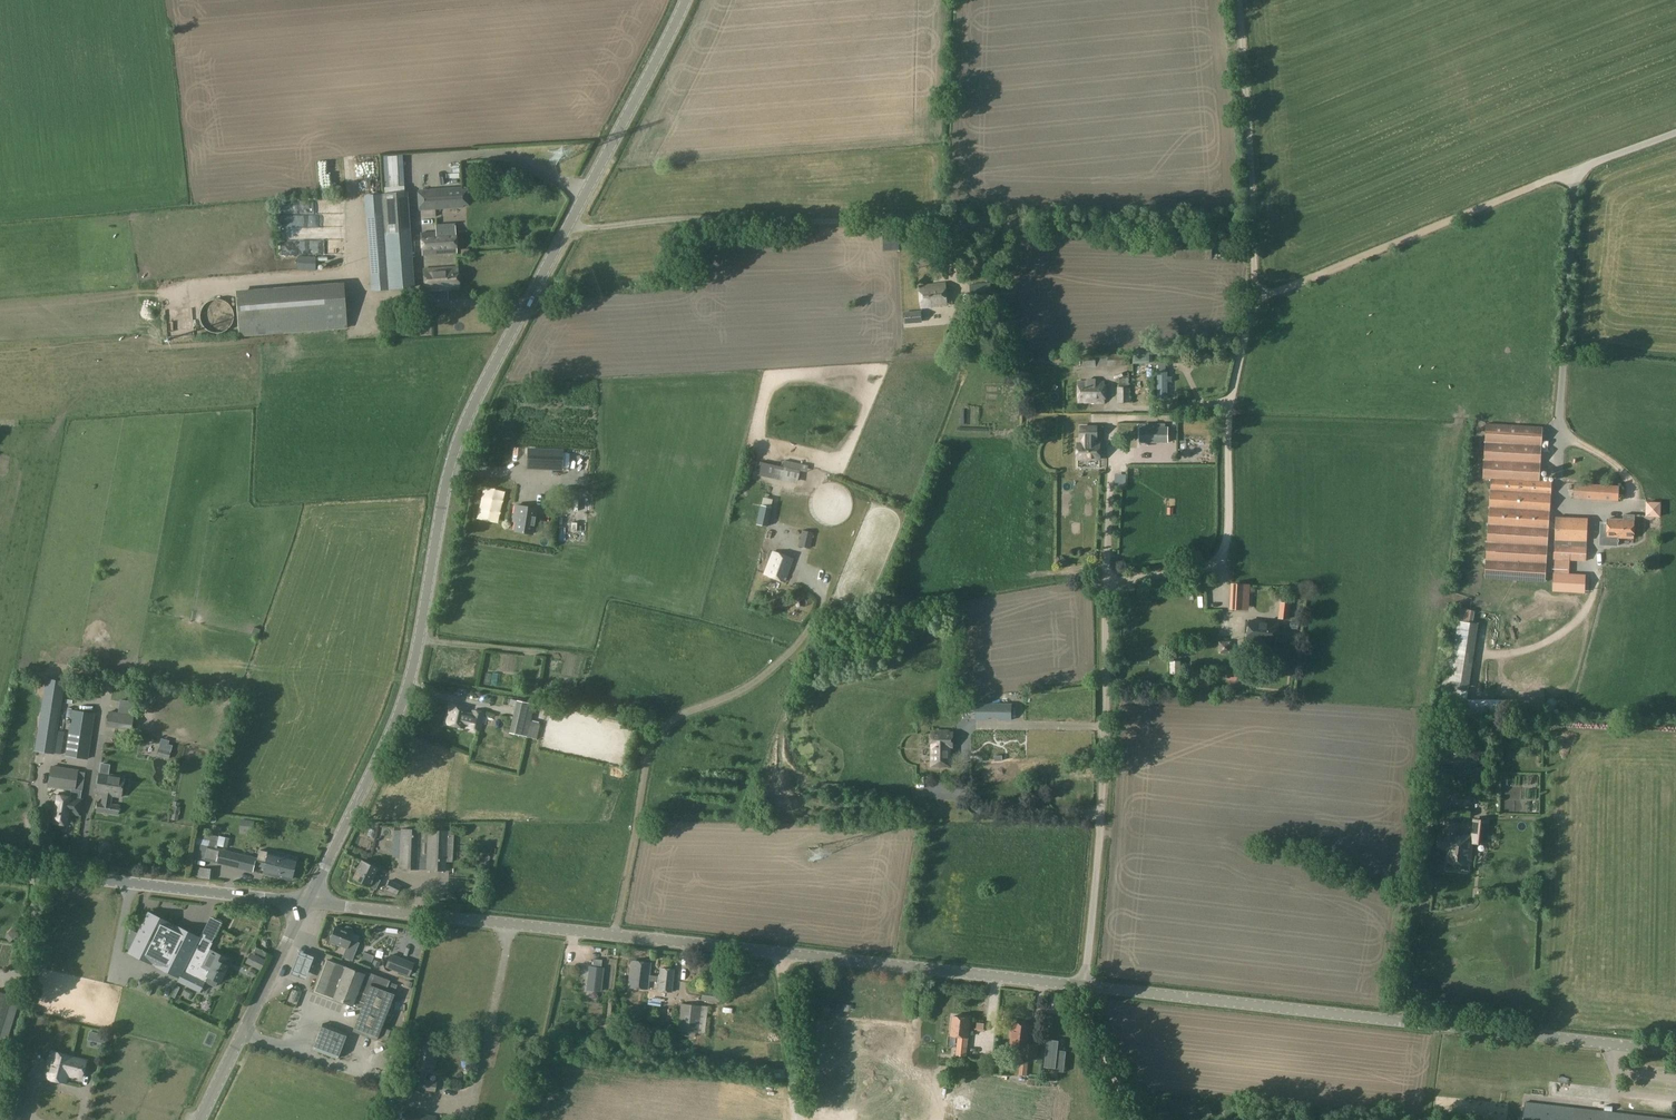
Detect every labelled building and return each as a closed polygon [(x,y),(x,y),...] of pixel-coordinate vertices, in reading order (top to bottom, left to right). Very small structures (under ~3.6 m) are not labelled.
[(402,155),(381,156),(384,188),(405,187),(402,155)] [(335,165),(349,163),(348,157),(335,158),(335,165)] [(435,181),(444,180),(443,167),(434,168),(435,181)] [(461,187),(417,190),(419,211),(463,208),(461,187)] [(408,192),(405,192),(384,193),(387,232),(410,230),(409,207),(408,192)] [(380,204),(379,196),(371,196),(372,205),(380,204)] [(314,212),(313,201),(280,202),(281,213),(314,212)] [(315,202),(314,211),(332,212),(333,203),(315,202)] [(436,224),(436,232),(421,233),(423,255),(456,253),(454,222),(436,224)] [(343,233),(342,224),(321,225),(321,234),(343,233)] [(413,265),(410,230),(387,232),(387,235),(373,236),(375,268),(413,265)] [(280,240),(281,252),(343,250),(343,238),(280,240)] [(297,256),(297,269),(315,270),(316,257),(297,256)] [(424,269),(425,291),(458,289),(457,267),(424,269)] [(414,280),(376,282),(370,282),(371,290),(376,290),(414,287),(414,280)] [(951,291),(945,292),(945,283),(920,286),(922,307),(947,305),(947,306),(952,305),(951,291)] [(308,331),(304,286),(236,292),(239,337),(308,331)] [(226,323),(223,304),(204,307),(208,326),(226,323)] [(903,313),(904,324),(922,322),(921,311),(903,313)] [(1150,362),(1150,348),(1133,349),(1134,362),(1150,362)] [(1107,355),(1108,366),(1130,366),(1129,354),(1107,355)] [(1096,367),(1095,355),(1082,356),(1082,367),(1096,367)] [(1166,373),(1158,373),(1158,399),(1167,399),(1167,382),(1167,377),(1167,373),(1166,373)] [(1119,388),(1129,387),(1128,378),(1119,378),(1119,388)] [(1078,401),(1103,402),(1103,382),(1078,382),(1078,401)] [(1129,387),(1119,388),(1117,388),(1117,403),(1131,402),(1130,387),(1129,387)] [(1140,443),(1168,443),(1168,428),(1140,427),(1140,443)] [(1546,583),(1550,516),(1553,481),(1541,481),(1545,432),(1485,428),(1481,477),(1490,477),(1488,507),(1485,580),(1546,583)] [(1080,439),(1078,439),(1077,460),(1101,460),(1101,443),(1096,442),(1096,439),(1099,439),(1099,430),(1080,430),(1080,439)] [(519,446),(509,449),(511,459),(522,455),(519,446)] [(528,448),(527,469),(563,471),(564,450),(528,448)] [(581,466),(595,466),(596,450),(582,450),(581,466)] [(1119,460),(1120,468),(1129,467),(1128,460),(1119,460)] [(761,462),(759,475),(797,483),(799,471),(761,462)] [(1117,484),(1127,484),(1127,471),(1117,471),(1117,484)] [(735,492),(745,494),(750,475),(740,473),(735,492)] [(1619,486),(1574,483),(1573,499),(1618,501),(1619,486)] [(743,510),(746,500),(739,497),(735,507),(743,510)] [(512,531),(532,534),(537,508),(515,505),(514,514),(515,514),(512,531)] [(1646,509),(1645,517),(1661,517),(1661,510),(1654,509),(1646,509)] [(761,511),(756,529),(766,531),(771,513),(761,511)] [(1623,514),(1623,520),(1608,519),(1607,537),(1633,539),(1634,521),(1635,521),(1635,515),(1623,514)] [(1556,517),(1555,541),(1587,542),(1588,518),(1556,517)] [(810,548),(811,542),(814,532),(802,530),(798,546),(810,548)] [(1554,560),(1568,561),(1586,562),(1587,546),(1555,544),(1554,560)] [(765,573),(784,581),(793,558),(773,551),(765,573)] [(1554,573),(1553,587),(1585,589),(1586,575),(1554,573)] [(1250,584),(1231,583),(1230,602),(1244,603),(1245,593),(1250,593),(1250,584)] [(887,590),(879,598),(886,605),(894,597),(887,590)] [(1278,619),(1288,620),(1291,603),(1280,602),(1278,619)] [(202,632),(202,619),(182,619),(182,631),(202,632)] [(1467,670),(1474,622),(1457,620),(1451,667),(1467,670)] [(1276,644),(1279,624),(1250,621),(1247,640),(1276,644)] [(515,669),(516,652),(486,652),(486,669),(515,669)] [(1170,673),(1170,674),(1181,674),(1181,673),(1181,661),(1170,661),(1170,673)] [(1228,673),(1227,680),(1237,681),(1238,674),(1228,673)] [(1458,673),(1454,683),(1462,686),(1466,676),(1458,673)] [(46,681),(34,751),(61,755),(65,728),(61,727),(62,721),(58,721),(64,683),(46,681)] [(1045,712),(1051,709),(1047,700),(1040,703),(1045,712)] [(451,704),(446,723),(463,726),(464,722),(470,723),(469,728),(480,730),(484,712),(473,709),(472,714),(466,713),(467,708),(451,704)] [(1011,704),(977,704),(976,720),(989,720),(989,718),(999,718),(999,720),(1011,720),(1011,704)] [(94,713),(72,709),(65,756),(87,759),(94,713)] [(109,711),(108,721),(131,724),(132,715),(109,711)] [(493,717),(492,725),(501,726),(502,718),(493,717)] [(530,725),(512,721),(510,733),(527,737),(530,725)] [(935,730),(935,732),(931,732),(931,765),(950,765),(950,747),(952,747),(952,732),(948,732),(948,730),(935,730)] [(108,745),(108,764),(122,765),(123,746),(108,745)] [(51,766),(48,786),(83,791),(86,771),(51,766)] [(99,773),(96,793),(103,794),(102,803),(98,802),(96,811),(117,814),(119,806),(110,804),(111,800),(112,796),(120,797),(123,776),(99,773)] [(1468,794),(1460,794),(1455,793),(1450,795),(1449,802),(1454,805),(1467,806),(1472,804),(1472,799),(1468,794)] [(621,804),(633,805),(634,796),(622,795),(621,804)] [(78,814),(81,799),(59,796),(57,810),(78,814)] [(173,807),(171,819),(178,821),(180,808),(173,807)] [(1474,819),(1471,842),(1485,844),(1487,821),(1474,819)] [(1437,849),(1440,850),(1448,851),(1446,861),(1467,863),(1471,836),(1454,834),(1455,823),(1444,822),(1443,834),(1439,833),(1437,849)] [(400,828),(399,857),(398,869),(418,870),(446,871),(446,862),(448,834),(448,830),(420,829),(400,828)] [(220,846),(227,848),(229,838),(222,837),(220,846)] [(105,841),(97,847),(97,850),(99,853),(102,854),(110,848),(111,844),(109,841),(105,841)] [(472,846),(453,846),(453,858),(472,858),(472,846)] [(206,855),(206,858),(217,860),(219,851),(207,848),(206,855)] [(256,857),(220,849),(216,863),(252,871),(256,857)] [(268,852),(267,852),(259,850),(257,860),(265,862),(263,873),(291,880),(295,859),(268,852)] [(378,877),(375,875),(378,868),(361,860),(353,878),(370,886),(369,886),(376,889),(380,880),(377,879),(378,877)] [(196,868),(195,877),(212,879),(213,870),(196,868)] [(385,889),(396,894),(397,895),(401,885),(389,880),(385,889)] [(434,891),(443,895),(447,885),(438,882),(434,891)] [(143,945),(136,958),(179,979),(200,936),(184,929),(147,911),(137,932),(147,937),(143,945)] [(359,942),(350,939),(353,932),(336,925),(329,941),(346,947),(342,957),(352,961),(359,942)] [(10,942),(13,939),(18,934),(13,928),(7,933),(8,934),(4,937),(10,942)] [(213,943),(200,936),(179,979),(177,982),(199,993),(205,982),(215,987),(218,982),(220,983),(229,966),(225,964),(227,958),(210,949),(213,943)] [(299,978),(308,955),(294,950),(285,973),(299,978)] [(401,958),(391,954),(385,967),(396,971),(401,958)] [(256,955),(251,966),(260,970),(265,960),(256,955)] [(363,974),(335,963),(326,960),(315,991),(353,1006),(353,1004),(361,1007),(352,1032),(377,1041),(395,992),(387,989),(390,981),(364,971),(363,974)] [(660,976),(649,975),(651,963),(631,960),(628,987),(648,990),(649,981),(659,982),(658,990),(671,991),(673,970),(660,968),(660,976)] [(590,966),(588,990),(601,992),(603,967),(590,966)] [(118,967),(117,973),(134,977),(135,971),(118,967)] [(177,986),(171,997),(174,998),(180,987),(177,986)] [(287,1000),(296,1002),(298,990),(290,988),(287,1000)] [(704,990),(702,1000),(718,1002),(719,991),(704,990)] [(6,1013),(11,996),(0,993),(0,1011),(6,1013)] [(677,1030),(695,1033),(705,1034),(708,1006),(680,1002),(677,1030)] [(968,1038),(970,1018),(953,1016),(951,1036),(958,1037),(956,1056),(966,1057),(968,1038)] [(980,1029),(980,1019),(971,1019),(971,1030),(980,1029)] [(337,1060),(348,1032),(322,1023),(312,1050),(337,1060)] [(1035,1059),(1036,1046),(1036,1045),(1028,1044),(1031,1025),(1013,1023),(1012,1030),(1010,1031),(1010,1037),(1011,1038),(1010,1045),(1019,1046),(1022,1049),(1021,1057),(1035,1059)] [(421,1040),(420,1046),(417,1045),(414,1063),(422,1064),(420,1071),(430,1073),(431,1066),(434,1067),(436,1058),(432,1057),(434,1048),(430,1048),(431,1044),(431,1041),(429,1039),(424,1039),(421,1040)] [(1047,1040),(1044,1067),(1045,1068),(1045,1067),(1055,1068),(1055,1071),(1064,1073),(1066,1051),(1057,1050),(1058,1042),(1048,1040),(1047,1040)] [(66,1083),(67,1075),(70,1076),(70,1074),(81,1077),(85,1061),(70,1057),(52,1052),(45,1077),(66,1083)] [(1027,1062),(1021,1062),(1019,1075),(1026,1076),(1027,1062)] [(1049,1081),(953,1072),(950,1106),(1046,1115),(1049,1081)] [(437,1082),(419,1079),(417,1089),(435,1092),(437,1082)] [(0,1117),(0,1119),(20,1119),(27,1090),(8,1085),(0,1117)] [(59,1096),(39,1094),(35,1119),(56,1119),(59,1096)] [(382,1119),(391,1119),(395,1101),(387,1099),(382,1119)] [(112,1110),(100,1107),(97,1119),(110,1119),(112,1110)]
